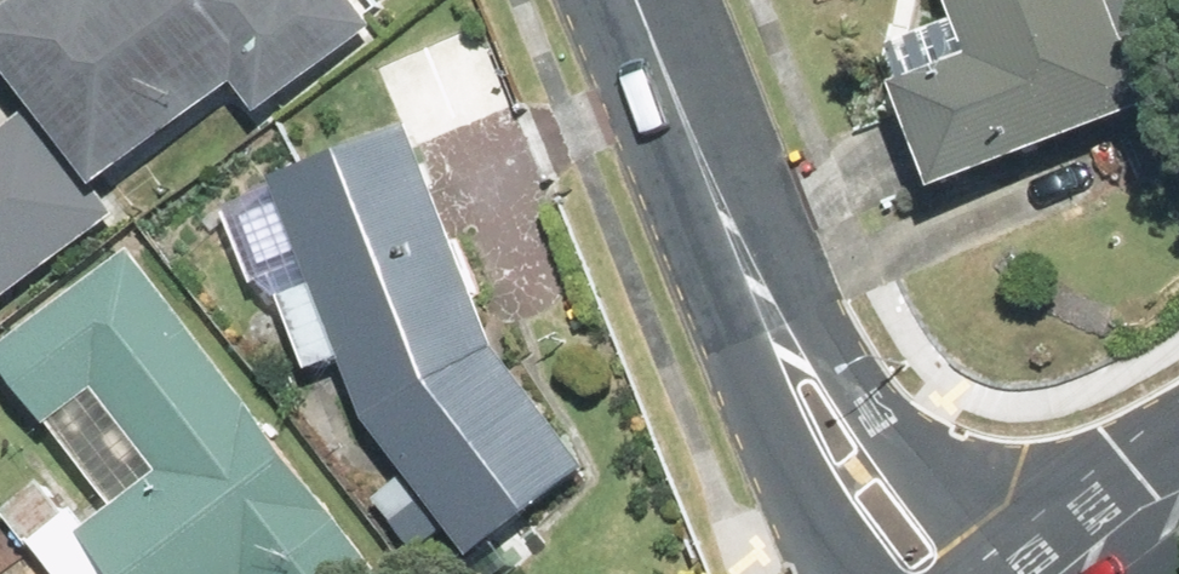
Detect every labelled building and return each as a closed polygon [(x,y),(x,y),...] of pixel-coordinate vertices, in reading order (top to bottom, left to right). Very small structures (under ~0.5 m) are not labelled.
[(0,30),(0,32),(118,185),(252,83),(273,110),(386,24),(367,0),(40,0),(0,30)] [(989,53),(916,83),(962,191),(1172,103),(1129,0),(966,0),(989,53)] [(0,139),(0,314),(129,217),(44,106),(0,139)] [(284,177),(377,414),(487,552),(600,467),(511,350),(423,123),(284,177)] [(143,250),(6,356),(123,505),(102,522),(91,508),(42,545),(65,573),(396,573),(143,250)]
